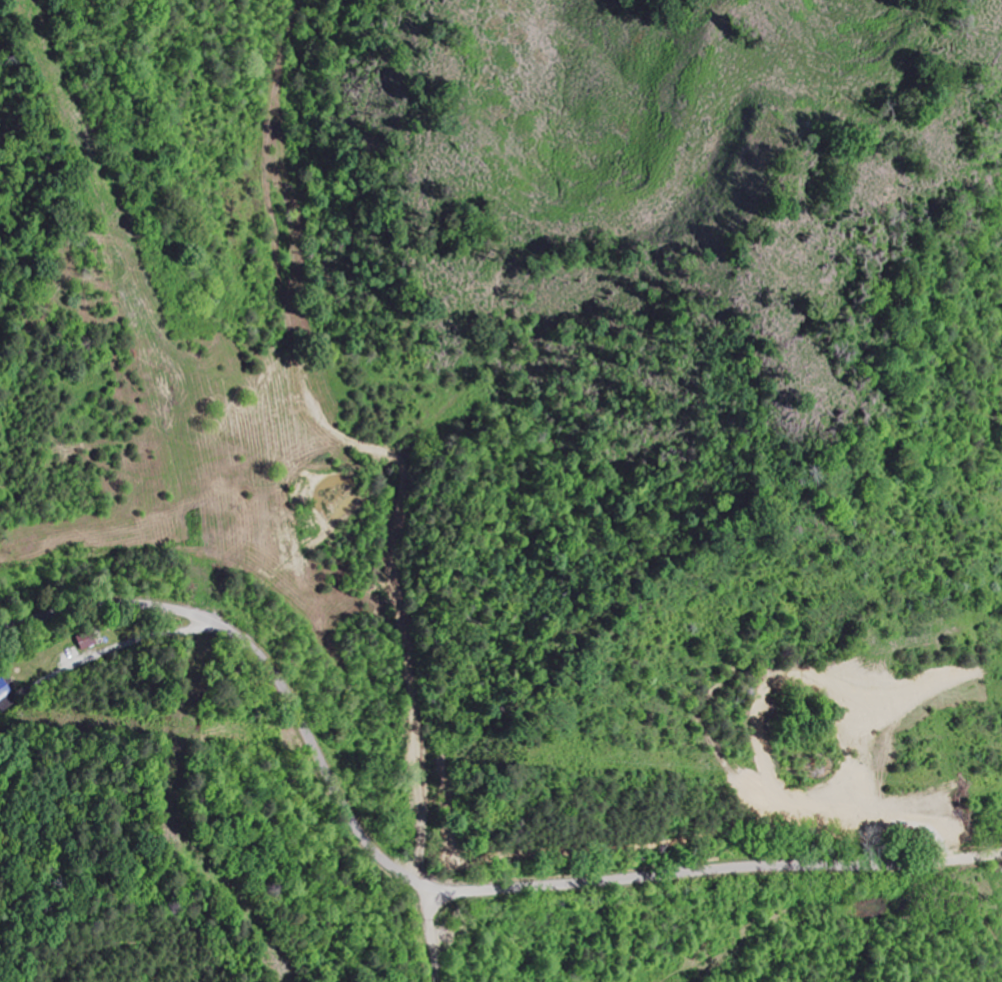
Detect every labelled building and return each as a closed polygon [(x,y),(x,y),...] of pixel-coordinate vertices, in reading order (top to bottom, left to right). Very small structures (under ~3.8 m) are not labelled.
[(81,651),(96,647),(93,632),(77,636),(81,651)] [(2,710),(16,700),(2,679),(0,680),(0,707),(2,710)]
